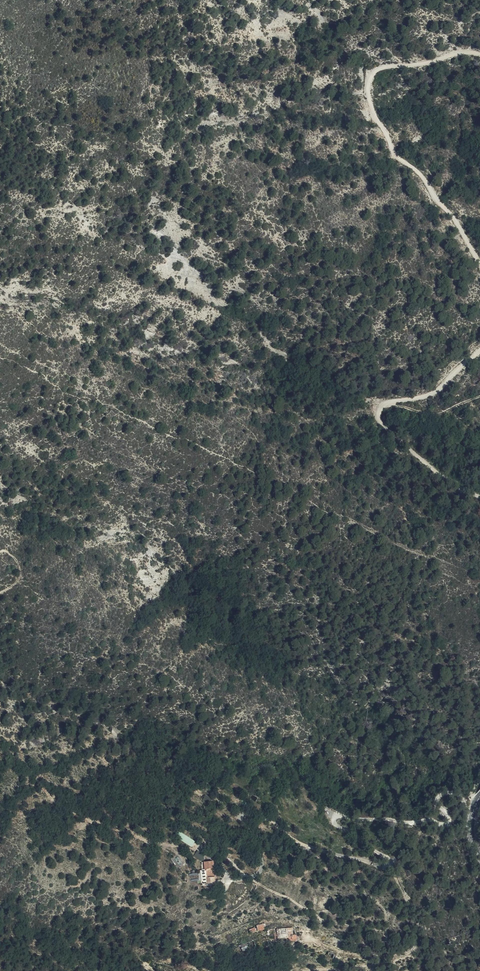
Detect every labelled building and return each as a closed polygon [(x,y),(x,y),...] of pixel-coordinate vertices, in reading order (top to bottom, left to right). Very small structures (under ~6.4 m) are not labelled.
[(202,859),(205,854),(197,850),(195,856),(202,859)]
